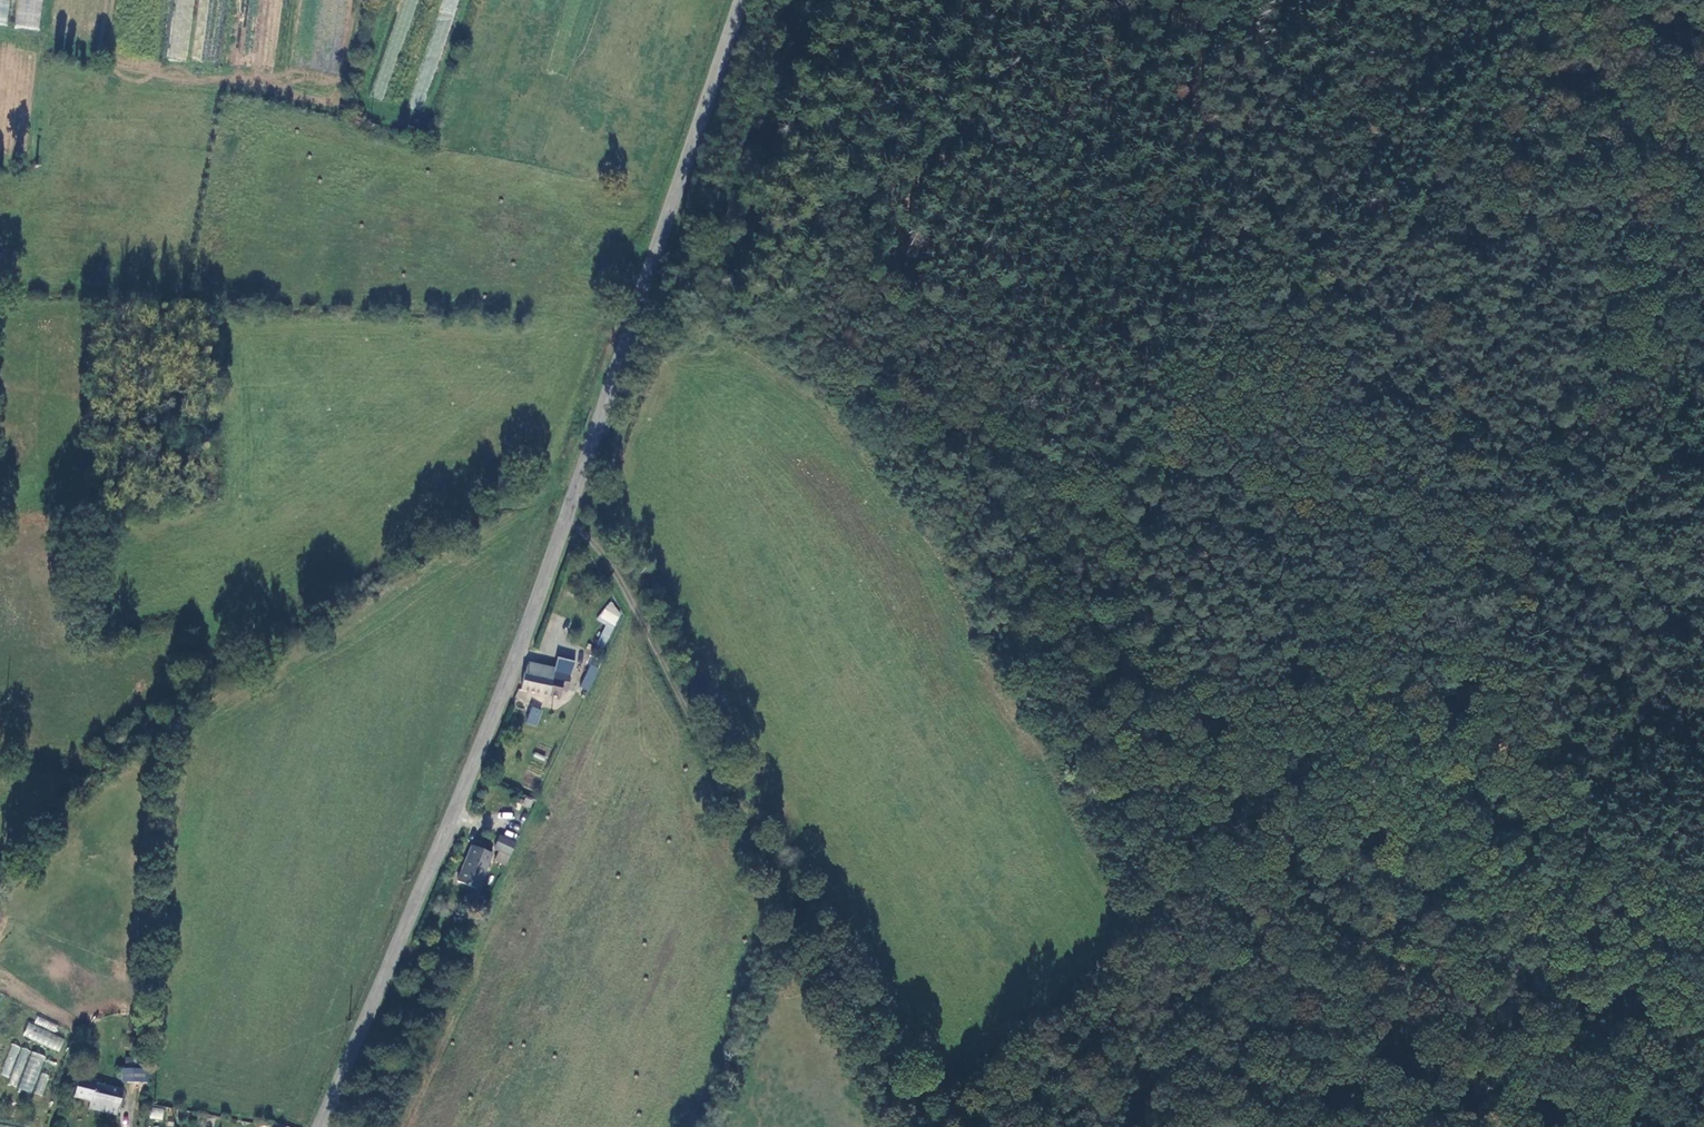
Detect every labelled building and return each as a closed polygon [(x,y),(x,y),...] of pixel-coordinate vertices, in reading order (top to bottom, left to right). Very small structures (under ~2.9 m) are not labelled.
[(8,25),(11,0),(0,0),(0,24),(8,25)] [(32,16),(41,17),(43,0),(34,0),(32,16)] [(607,602),(598,620),(606,625),(596,644),(603,648),(624,611),(607,602)] [(554,668),(527,664),(520,693),(559,699),(560,690),(568,692),(571,673),(575,663),(559,657),(554,668)] [(590,691),(599,667),(589,664),(580,687),(590,691)] [(531,706),(526,722),(537,726),(543,709),(531,706)] [(511,855),(516,841),(499,835),(494,849),(511,855)] [(477,890),(493,852),(472,843),(456,880),(477,890)] [(55,1031),(58,1025),(37,1016),(34,1023),(55,1031)] [(60,1051),(65,1037),(28,1024),(23,1037),(60,1051)] [(32,1093),(45,1055),(11,1044),(1,1075),(18,1080),(15,1088),(32,1093)] [(147,1067),(147,1058),(125,1058),(124,1067),(147,1067)] [(42,1072),(34,1093),(42,1096),(49,1075),(42,1072)] [(142,1086),(142,1072),(122,1072),(122,1085),(142,1086)] [(120,1113),(124,1097),(93,1089),(94,1086),(76,1082),(71,1101),(91,1106),(120,1113)] [(118,1121),(120,1113),(91,1106),(89,1114),(118,1121)] [(150,1107),(150,1119),(163,1120),(163,1108),(150,1107)]
